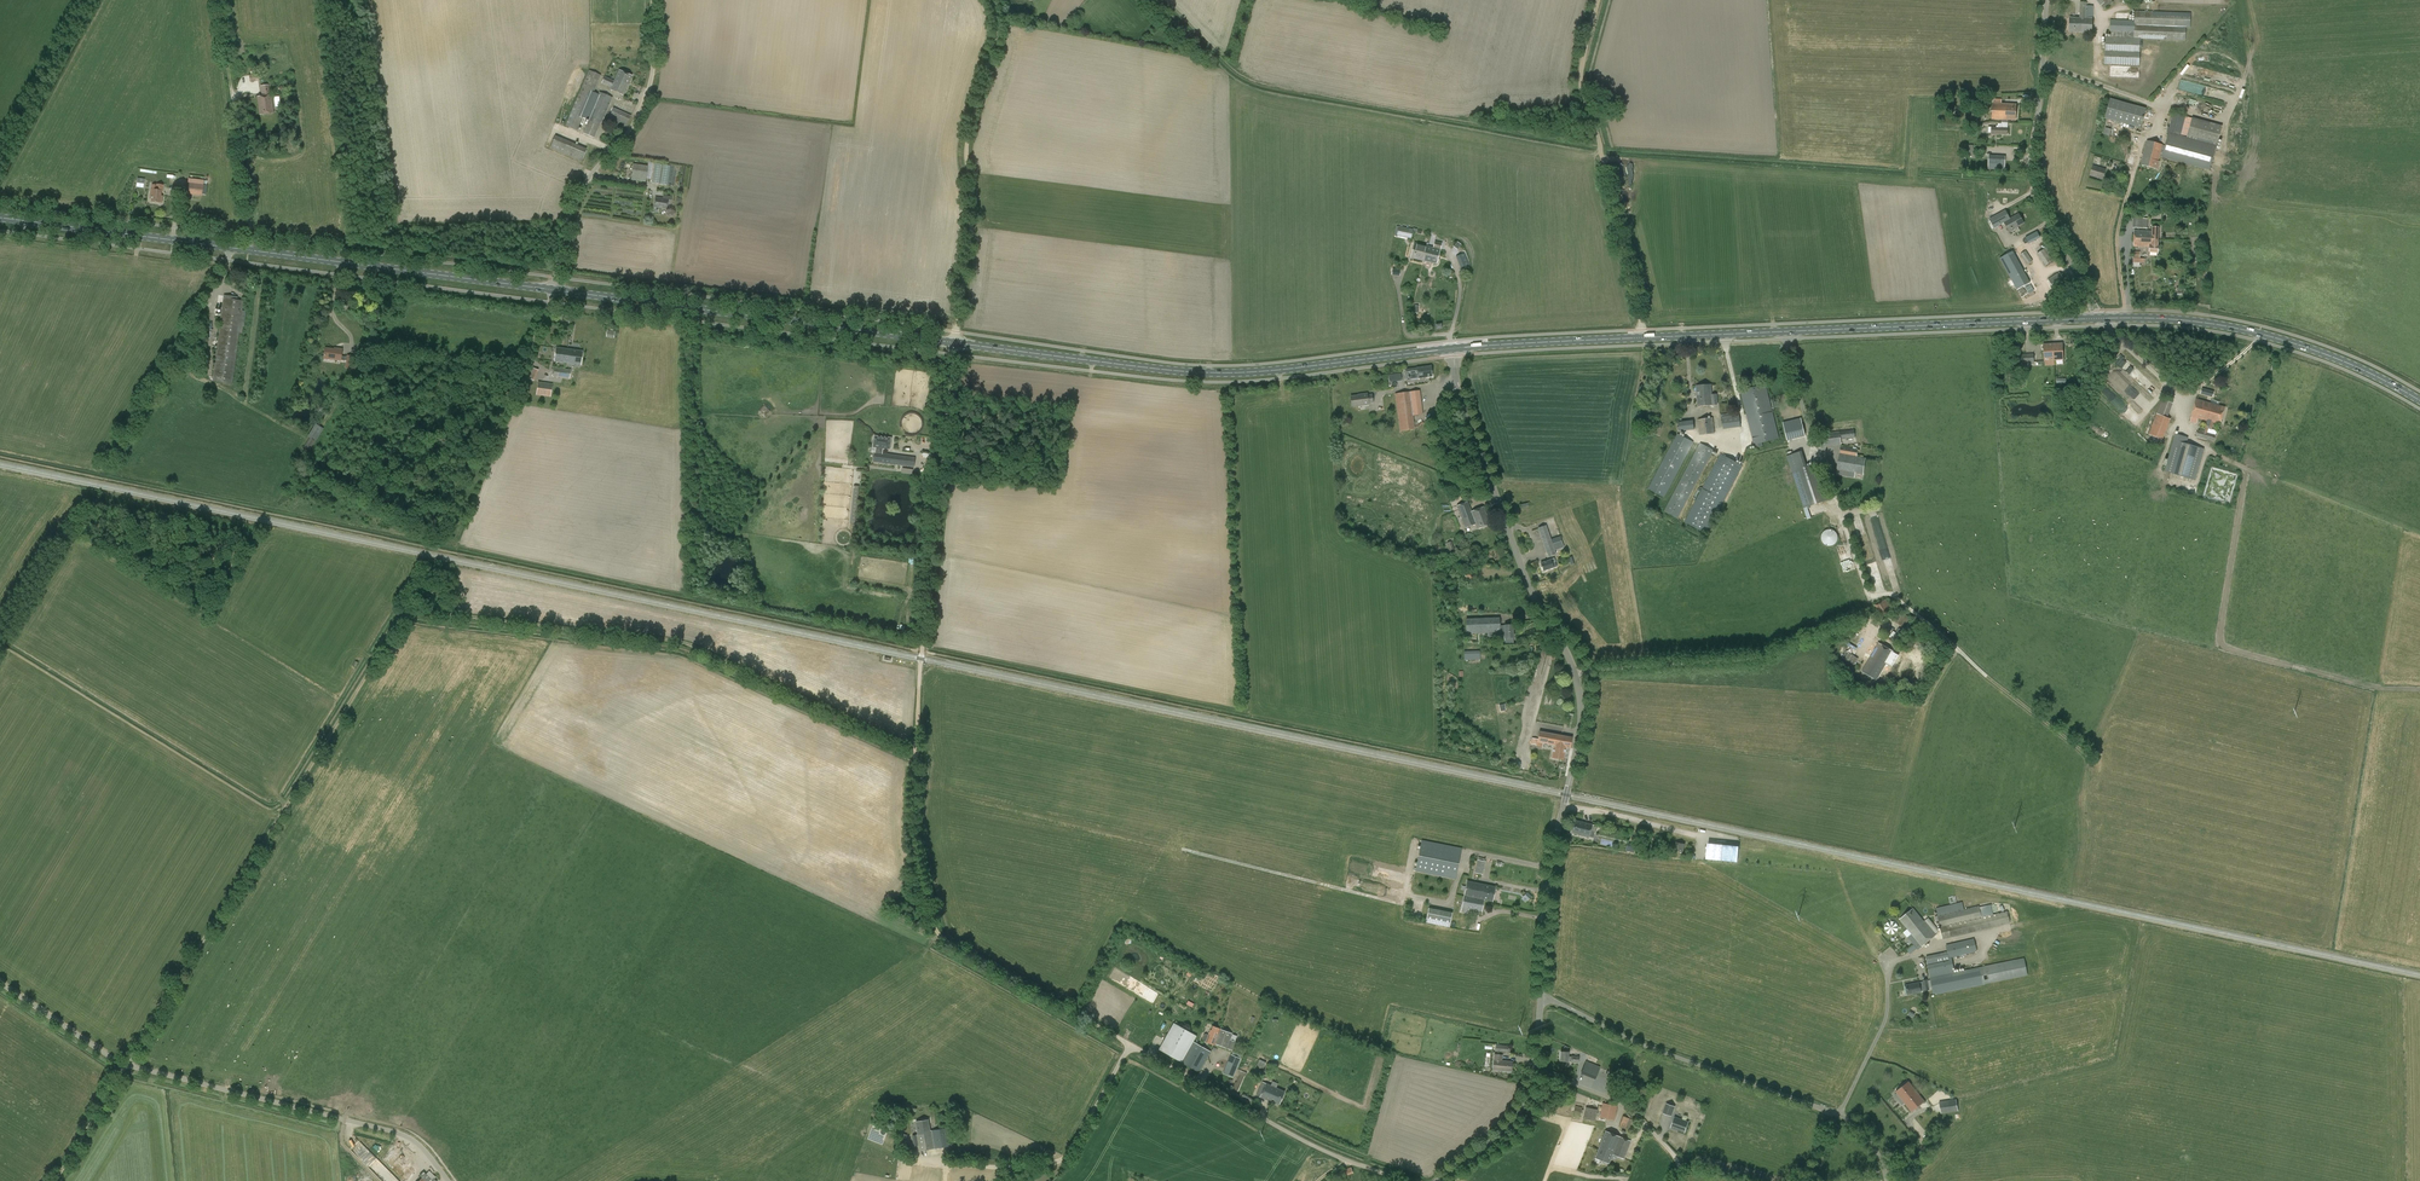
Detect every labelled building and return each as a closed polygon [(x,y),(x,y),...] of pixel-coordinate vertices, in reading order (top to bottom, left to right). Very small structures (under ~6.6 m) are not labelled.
[(2101,6),(2104,9),(2111,4),(2108,0),(2109,0),(2096,0),(2101,6)] [(2080,2),(2079,18),(2070,18),(2069,32),(2092,33),(2093,19),(2093,6),(2086,6),(2087,2),(2080,2)] [(2134,38),(2177,40),(2186,41),(2186,28),(2190,28),(2191,14),(2135,11),(2135,21),(2111,20),(2111,31),(2112,31),(2111,37),(2106,37),(2105,64),(2140,66),(2140,47),(2134,47),(2134,38)] [(602,122),(612,97),(599,92),(598,94),(594,92),(601,75),(589,70),(565,126),(577,131),(588,106),(592,109),(589,116),(590,117),(583,133),(594,138),(601,122),(602,122)] [(623,95),(632,76),(619,70),(614,81),(605,77),(602,83),(611,87),(610,89),(623,95)] [(260,114),(273,113),(271,95),(270,95),(269,85),(261,86),(262,97),(257,97),(260,114)] [(2146,109),(2110,99),(2105,118),(2140,128),(2146,109)] [(1992,119),(2002,120),(2008,120),(2016,120),(2016,104),(1992,104),(1992,119)] [(609,118),(626,126),(631,116),(613,108),(609,118)] [(2222,126),(2175,113),(2173,118),(2174,118),(2172,128),(2170,128),(2169,133),(2170,134),(2164,158),(2210,171),(2216,147),(2216,146),(2222,126)] [(2008,135),(2008,120),(2002,120),(2002,123),(1998,123),(1998,126),(1996,126),(1996,127),(1988,127),(1988,133),(1991,133),(1991,134),(2008,135)] [(581,162),(586,149),(555,136),(549,148),(581,162)] [(2162,157),(2165,146),(2163,145),(2147,140),(2141,164),(2157,169),(2160,161),(2159,161),(2160,157),(2162,157)] [(1988,168),(2004,169),(2005,157),(1989,156),(1988,168)] [(655,163),(653,182),(660,183),(660,184),(668,185),(670,165),(655,163)] [(648,166),(641,165),(633,164),(631,180),(645,182),(648,166)] [(2103,179),(2106,170),(2093,166),(2090,175),(2103,179)] [(138,177),(137,186),(144,187),(145,178),(138,177)] [(203,185),(188,183),(186,195),(202,197),(203,185)] [(160,203),(162,192),(163,192),(164,185),(157,184),(157,185),(152,184),(151,190),(150,197),(152,198),(151,201),(160,203)] [(662,199),(655,198),(654,207),(667,208),(668,200),(668,199),(662,199)] [(2011,218),(2006,210),(1995,217),(1999,225),(2004,222),(2011,218)] [(2009,231),(2024,223),(2019,214),(2011,218),(2004,222),(2009,231)] [(2133,215),(2133,228),(2148,228),(2148,219),(2143,218),(2143,215),(2133,215)] [(1410,228),(1398,226),(1396,235),(1408,238),(1410,228)] [(2134,230),(2134,238),(2158,239),(2159,227),(2152,227),(2152,231),(2134,230)] [(2040,231),(2026,237),(2029,243),(2043,238),(2040,231)] [(2158,239),(2134,238),(2134,246),(2150,247),(2150,252),(2158,252),(2158,239)] [(1434,248),(1428,246),(1424,261),(1436,264),(1442,243),(1435,242),(1434,248)] [(1424,261),(1428,246),(1415,243),(1411,258),(1424,261)] [(2027,265),(2033,261),(2022,245),(2016,249),(2027,265)] [(2045,267),(2053,261),(2045,249),(2037,254),(2045,267)] [(2030,283),(2012,251),(2000,258),(2017,290),(2030,283)] [(1464,253),(1456,257),(1461,268),(1469,265),(1464,253)] [(2055,290),(2066,283),(2059,272),(2048,280),(2055,290)] [(224,295),(223,298),(213,381),(233,384),(239,333),(242,334),(243,326),(244,326),(246,311),(242,310),(244,301),(236,300),(237,297),(224,295)] [(2054,360),(2063,360),(2062,343),(2048,344),(2049,351),(2052,351),(2053,351),(2054,360)] [(2049,351),(2048,344),(2044,344),(2044,361),(2054,360),(2053,351),(2052,351),(2049,351)] [(580,365),(582,351),(556,347),(554,361),(580,365)] [(341,360),(346,361),(347,357),(341,356),(342,350),(337,349),(337,350),(325,348),(324,358),(330,359),(341,360)] [(2028,363),(2034,363),(2034,354),(2019,355),(2019,364),(2022,364),(2022,367),(2028,367),(2028,363)] [(347,357),(346,361),(345,368),(356,370),(358,357),(353,356),(347,355),(347,357)] [(2125,359),(2119,366),(2130,375),(2135,369),(2128,362),(2125,359)] [(1406,380),(1411,379),(1432,376),(1431,366),(1417,368),(1405,370),(1406,380)] [(569,379),(571,369),(553,367),(552,377),(569,379)] [(1390,374),(1390,381),(1403,380),(1402,373),(1390,374)] [(2140,375),(2136,380),(2147,388),(2151,383),(2140,375)] [(551,397),(552,384),(538,382),(536,395),(551,397)] [(1763,443),(1779,438),(1766,384),(1740,391),(1752,438),(1753,438),(1755,448),(1763,446),(1763,443)] [(1698,406),(1718,404),(1717,394),(1712,395),(1711,385),(1696,386),(1698,406)] [(1413,416),(1423,415),(1420,390),(1395,394),(1400,431),(1415,429),(1413,416)] [(1352,407),(1369,404),(1374,403),(1372,394),(1368,395),(1367,394),(1361,394),(1361,395),(1351,396),(1352,407)] [(2157,414),(2167,418),(2173,404),(2162,399),(2157,414)] [(2191,416),(2206,420),(2203,431),(2198,430),(2196,436),(2214,441),(2216,435),(2208,433),(2209,428),(2212,429),(2214,423),(2220,424),(2225,407),(2196,399),(2191,416)] [(765,417),(772,410),(766,404),(759,411),(765,417)] [(1724,429),(1741,427),(1739,414),(1722,417),(1724,429)] [(2171,419),(2167,418),(2157,414),(2149,434),(2163,440),(2171,419)] [(1700,435),(1715,434),(1713,418),(1698,420),(1700,435)] [(1787,441),(1805,436),(1801,418),(1783,423),(1787,441)] [(1679,432),(1695,430),(1694,420),(1678,422),(1679,432)] [(316,423),(307,437),(316,442),(325,429),(316,423)] [(1841,440),(1855,438),(1854,429),(1823,433),(1824,447),(1842,444),(1841,440)] [(1664,497),(1694,442),(1678,434),(1648,489),(1664,497)] [(2195,480),(2204,449),(2187,444),(2188,438),(2176,434),(2164,471),(2195,480)] [(875,452),(883,453),(883,449),(890,450),(892,437),(874,435),(873,448),(876,448),(875,452)] [(1678,519),(1714,450),(1700,443),(1664,511),(1678,519)] [(1863,475),(1865,459),(1856,457),(1858,450),(1841,447),(1836,474),(1852,477),(1852,473),(1863,475)] [(875,452),(873,462),(914,467),(915,457),(883,453),(875,452)] [(1707,534),(1743,466),(1721,454),(1684,522),(1707,534)] [(1803,508),(1829,500),(1817,463),(1792,472),(1803,508)] [(858,513),(861,486),(855,485),(852,512),(858,513)] [(1478,529),(1490,524),(1484,507),(1471,512),(1468,502),(1457,506),(1466,528),(1476,524),(1478,529)] [(413,529),(417,521),(408,516),(404,524),(413,529)] [(1546,526),(1544,526),(1538,528),(1548,556),(1556,554),(1555,550),(1553,546),(1546,526)] [(1832,530),(1829,529),(1826,530),(1824,532),(1822,534),(1821,537),(1821,540),(1823,543),(1825,545),(1827,546),(1830,546),(1833,545),(1835,544),(1837,541),(1838,538),(1838,536),(1836,533),(1834,531),(1832,530)] [(1543,571),(1553,567),(1551,560),(1541,563),(1543,571)] [(1473,580),(1475,575),(1468,572),(1465,577),(1473,580)] [(1879,619),(1894,610),(1887,599),(1872,607),(1879,619)] [(1904,627),(1910,618),(1898,609),(1891,619),(1904,627)] [(1500,631),(1500,626),(1500,618),(1466,619),(1466,634),(1500,633),(1500,631)] [(1514,643),(1513,638),(1514,638),(1513,625),(1500,626),(1500,631),(1505,631),(1505,638),(1505,640),(1508,643),(1514,643)] [(1902,640),(1906,634),(1894,626),(1890,632),(1902,640)] [(1879,643),(1876,647),(1871,644),(1864,656),(1869,659),(1862,671),(1877,680),(1887,663),(1892,666),(1898,654),(1879,643)] [(1862,658),(1849,650),(1845,657),(1858,664),(1862,658)] [(1465,660),(1480,659),(1480,651),(1464,651),(1465,660)] [(1570,748),(1572,737),(1539,731),(1537,746),(1542,747),(1543,743),(1554,745),(1566,747),(1570,748)] [(1554,745),(1552,757),(1564,759),(1566,747),(1554,745)] [(1596,825),(1592,825),(1573,820),(1570,833),(1593,838),(1596,825)] [(1456,880),(1462,848),(1422,840),(1416,871),(1456,880)] [(1683,852),(1684,844),(1677,842),(1675,850),(1683,852)] [(1738,849),(1707,846),(1706,859),(1737,862),(1738,849)] [(1485,861),(1481,860),(1477,859),(1474,872),(1482,874),(1485,861)] [(1467,882),(1462,907),(1482,911),(1484,900),(1492,902),(1495,887),(1467,882)] [(1943,939),(2010,923),(2007,911),(1982,917),(1979,905),(1938,915),(1943,939)] [(1918,949),(1936,934),(1925,921),(1924,921),(1913,908),(1900,919),(1912,934),(1908,937),(1918,949)] [(1452,913),(1440,910),(1437,925),(1449,927),(1452,913)] [(1926,956),(1933,994),(2026,975),(2023,958),(1955,972),(1952,957),(1976,951),(1974,939),(1945,945),(1947,952),(1926,956)] [(1907,995),(1921,992),(1921,991),(1925,990),(1930,989),(1928,979),(1923,980),(1923,981),(1919,982),(1914,983),(1914,984),(1905,985),(1907,995)] [(1199,1073),(1208,1056),(1191,1046),(1197,1036),(1174,1023),(1159,1050),(1181,1063),(1199,1073)] [(1207,1042),(1215,1045),(1221,1030),(1221,1029),(1213,1026),(1210,1036),(1207,1035),(1205,1035),(1203,1041),(1207,1042)] [(1230,1040),(1233,1034),(1221,1030),(1215,1045),(1216,1044),(1233,1050),(1236,1042),(1230,1040)] [(1509,1053),(1509,1046),(1496,1045),(1495,1052),(1509,1053)] [(1571,1056),(1568,1056),(1568,1052),(1561,1052),(1560,1061),(1568,1061),(1571,1061),(1571,1063),(1579,1063),(1579,1057),(1571,1056)] [(1511,1072),(1512,1062),(1502,1061),(1502,1055),(1495,1055),(1493,1070),(1511,1072)] [(1225,1074),(1235,1078),(1243,1060),(1233,1056),(1225,1074)] [(1258,1065),(1264,1067),(1266,1061),(1260,1059),(1258,1065)] [(1586,1062),(1581,1073),(1595,1078),(1600,1067),(1586,1062)] [(1245,1077),(1247,1073),(1240,1070),(1239,1074),(1240,1074),(1236,1082),(1235,1082),(1232,1089),(1238,1092),(1245,1076),(1245,1077)] [(1912,1112),(1925,1101),(1909,1081),(1896,1092),(1912,1112)] [(1279,1105),(1285,1092),(1266,1084),(1260,1097),(1279,1105)] [(1647,1098),(1648,1089),(1635,1088),(1635,1098),(1647,1098)] [(1253,1105),(1256,1100),(1243,1093),(1241,1099),(1253,1105)] [(1941,1114),(1958,1112),(1956,1098),(1939,1101),(1941,1114)] [(1614,1120),(1617,1106),(1602,1103),(1601,1111),(1598,1110),(1596,1120),(1605,1122),(1606,1119),(1614,1120)] [(1663,1113),(1668,1115),(1671,1116),(1675,1106),(1667,1103),(1663,1113)] [(1581,1114),(1582,1108),(1575,1106),(1574,1112),(1581,1114)] [(1595,1121),(1597,1110),(1586,1107),(1583,1119),(1595,1121)] [(1626,1130),(1627,1128),(1630,1130),(1634,1121),(1623,1116),(1619,1127),(1626,1130)] [(1675,1117),(1671,1127),(1685,1132),(1688,1122),(1675,1117)] [(919,1151),(950,1146),(948,1128),(930,1131),(929,1120),(916,1122),(918,1135),(917,1135),(919,1151)] [(1623,1159),(1631,1141),(1606,1131),(1595,1158),(1609,1163),(1612,1154),(1623,1159)] [(418,1168),(396,1146),(383,1159),(404,1180),(405,1180),(418,1168)] [(372,1163),(376,1158),(370,1152),(365,1157),(372,1163)] [(1341,1178),(1353,1173),(1351,1167),(1340,1172),(1341,1178)] [(994,1170),(977,1169),(976,1177),(971,1177),(971,1180),(993,1180),(994,1170)] [(432,1180),(426,1174),(425,1174),(423,1172),(419,1175),(422,1178),(419,1180),(433,1180),(432,1180)]
